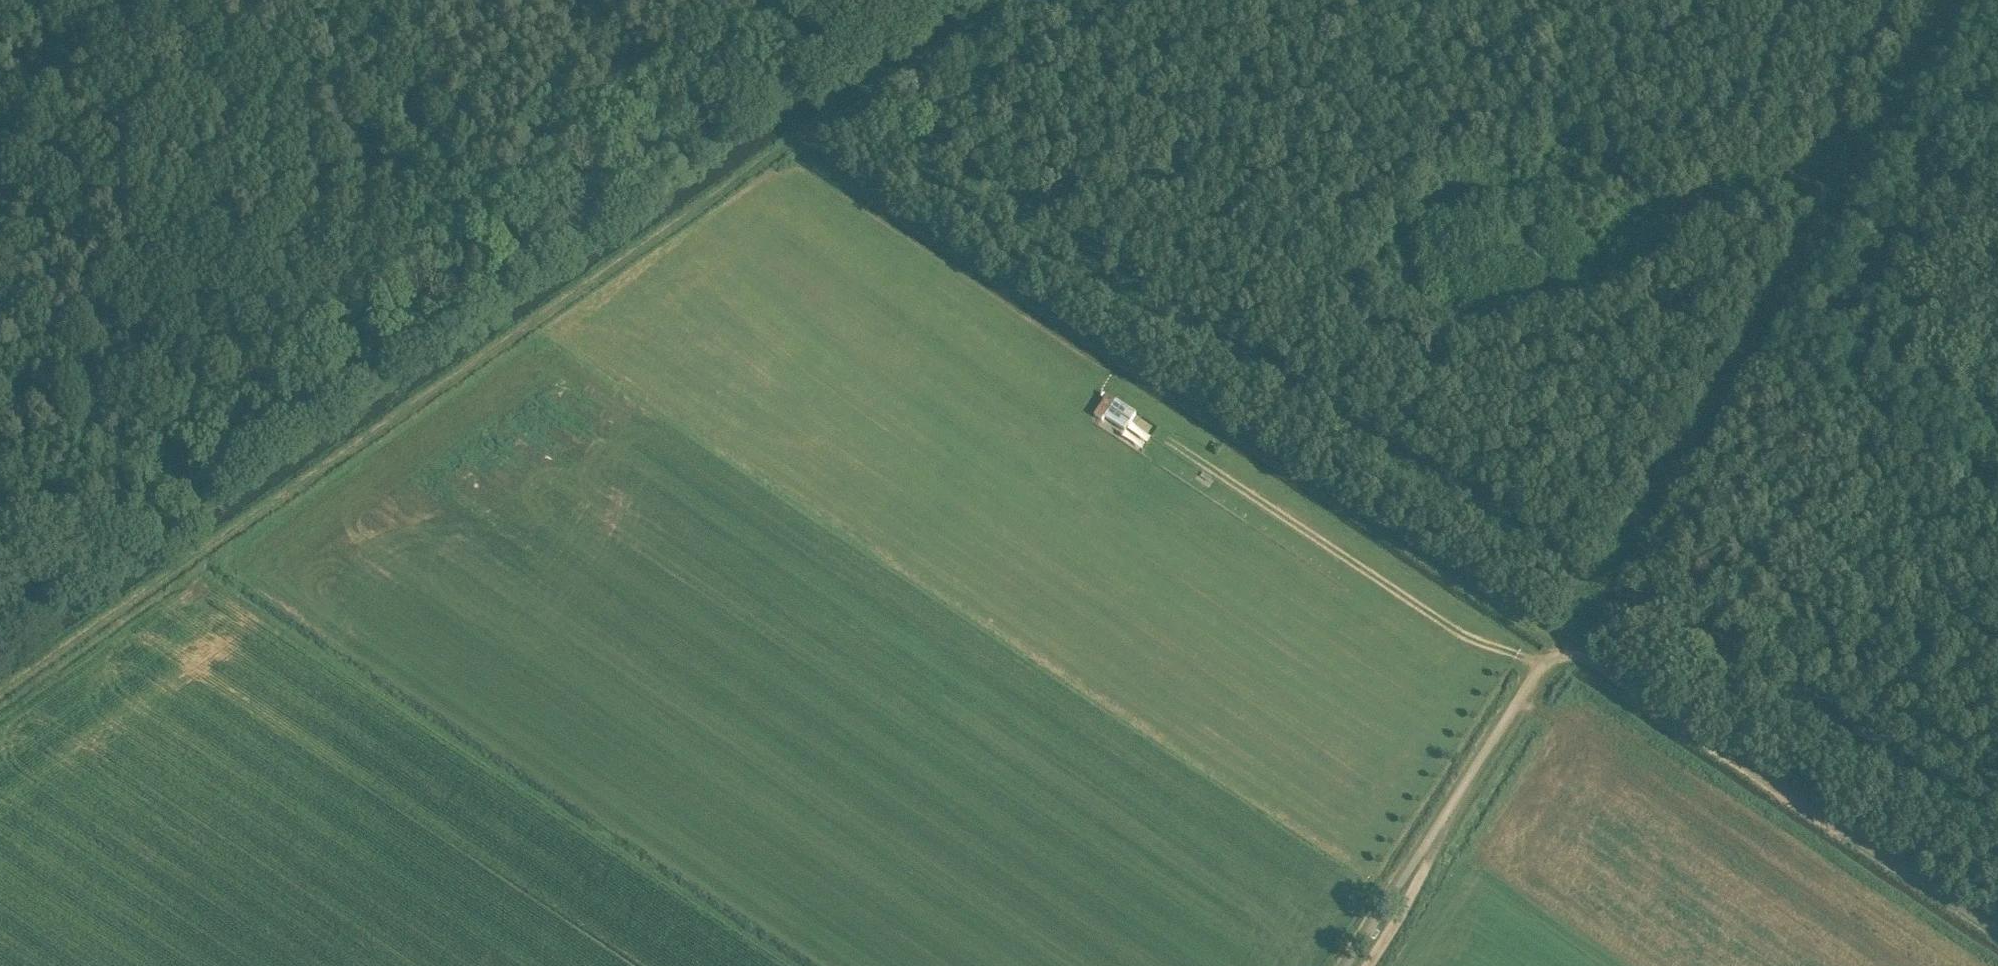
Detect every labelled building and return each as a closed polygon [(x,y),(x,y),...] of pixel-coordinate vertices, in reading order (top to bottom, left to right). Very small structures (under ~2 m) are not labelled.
[(1108,396),(1098,413),(1148,442),(1158,425),(1108,396)]
